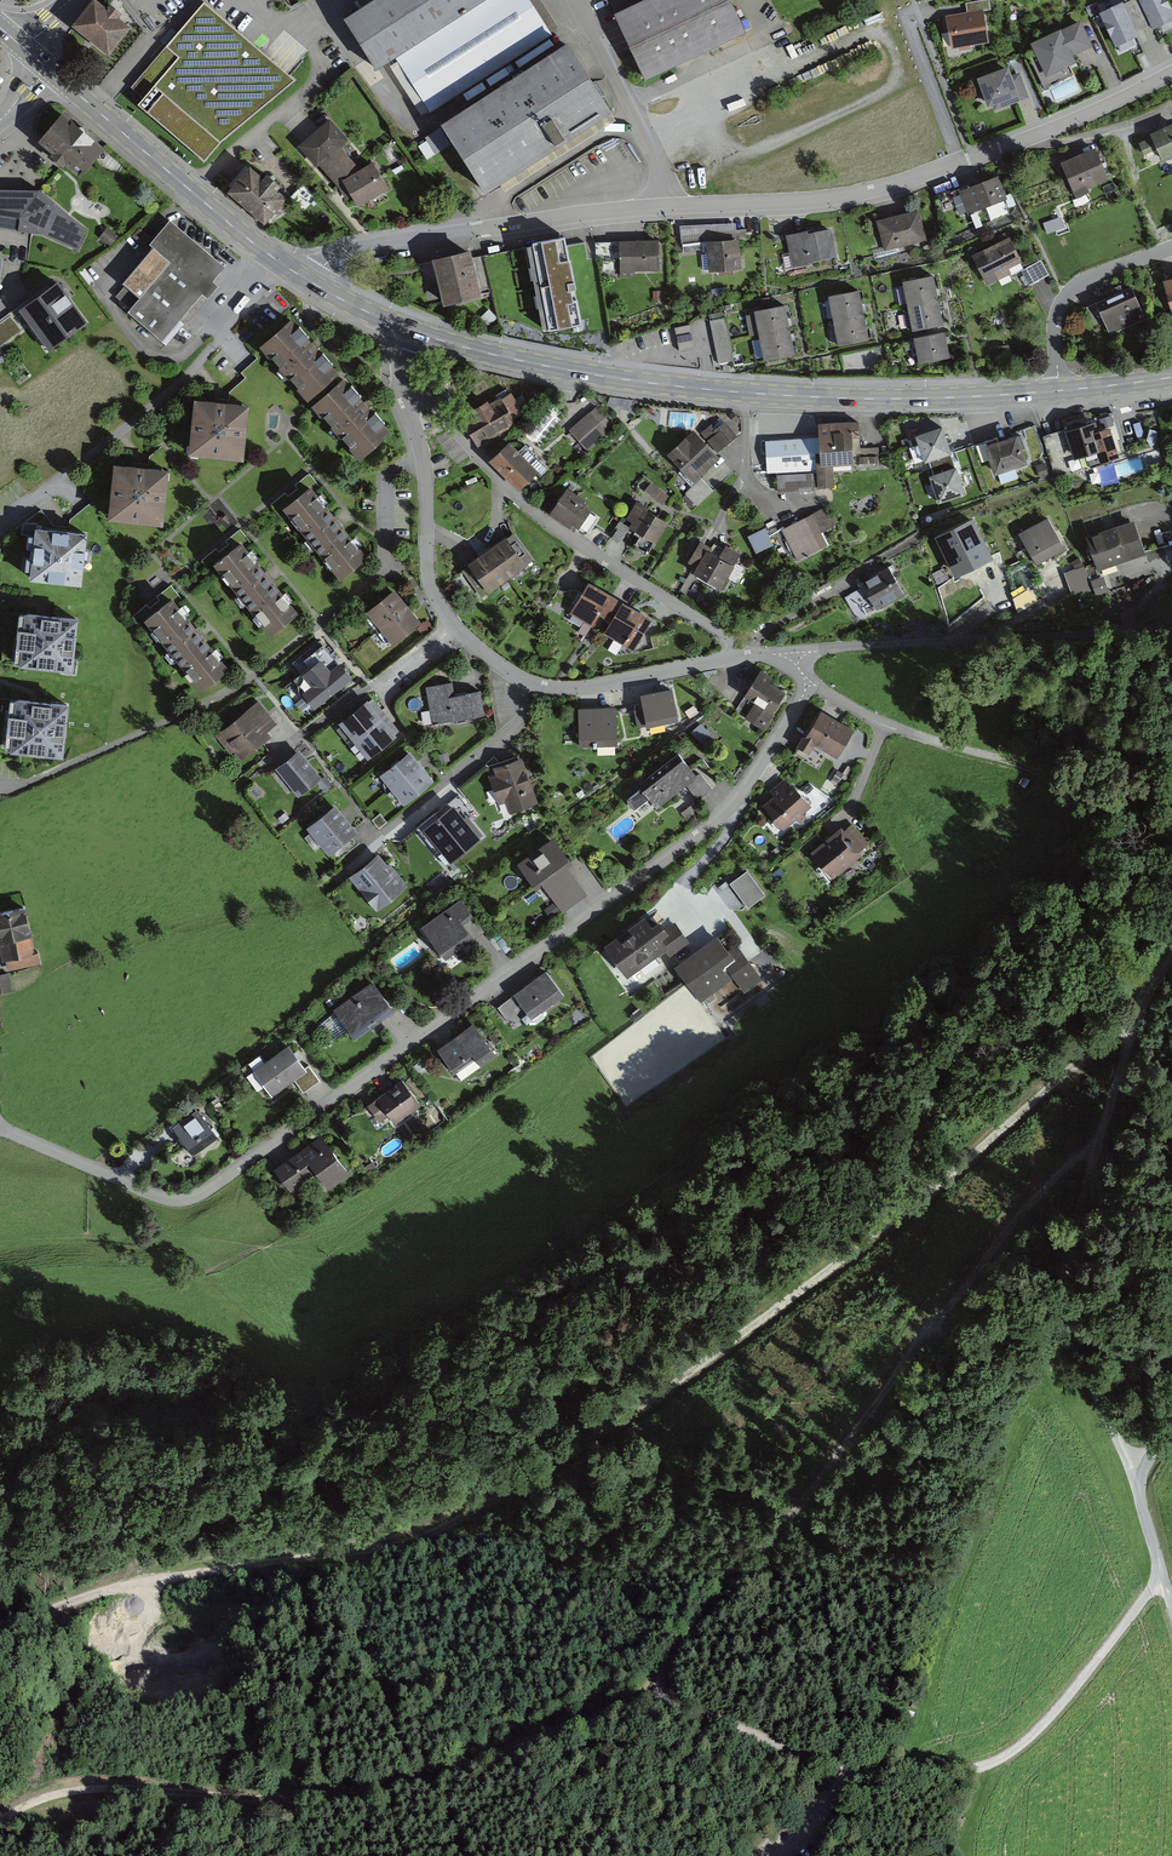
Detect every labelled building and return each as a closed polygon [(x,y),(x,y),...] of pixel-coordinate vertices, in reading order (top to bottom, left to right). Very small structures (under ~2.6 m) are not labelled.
[(340,18),(375,72),(391,61),(425,115),(554,32),(533,0),(369,0),(340,18)] [(605,1),(642,81),(743,34),(729,3),(736,0),(607,0),(605,1)] [(1099,15),(1115,49),(1140,37),(1137,32),(1151,25),(1154,31),(1171,23),(1171,11),(1167,0),(1130,0),(1099,15)] [(967,15),(945,18),(951,50),(988,43),(983,13),(991,12),(989,1),(966,5),(967,15)] [(101,14),(90,4),(69,28),(103,57),(124,32),(113,23),(117,18),(106,9),(101,14)] [(203,5),(129,92),(141,102),(136,107),(203,165),(220,146),(294,84),(289,79),(203,5)] [(1081,24),(1030,46),(1044,77),(1075,64),(1072,58),(1092,49),(1081,24)] [(605,115),(561,48),(438,129),(482,196),(605,115)] [(1006,69),(976,81),(986,107),(993,105),(996,113),(1030,100),(1019,73),(1009,77),(1006,69)] [(102,150),(61,114),(38,141),(80,176),(102,150)] [(347,142),(328,121),(301,146),(356,208),(385,191),(369,165),(358,172),(339,150),(347,142)] [(1139,145),(1145,159),(1155,154),(1160,165),(1171,159),(1171,126),(1148,136),(1150,140),(1139,145)] [(1096,149),(1060,163),(1072,194),(1108,181),(1096,149)] [(285,198),(247,167),(223,196),(261,227),(285,198)] [(997,175),(958,190),(967,214),(1006,199),(997,175)] [(42,234),(78,250),(87,229),(39,187),(0,186),(0,227),(42,234)] [(919,209),(875,220),(883,251),(927,239),(919,209)] [(222,268),(167,222),(147,246),(167,263),(147,288),(129,310),(124,315),(159,344),(199,297),(205,302),(217,289),(210,283),(222,268)] [(735,224),(681,226),(682,244),(705,243),(709,270),(742,268),(735,224)] [(806,229),(785,233),(792,266),(836,258),(831,228),(807,232),(806,229)] [(566,236),(532,242),(548,330),(582,323),(566,236)] [(1009,237),(972,254),(985,284),(1011,272),(1008,266),(1020,261),(1009,237)] [(658,270),(656,240),(619,242),(621,272),(658,270)] [(481,297),(471,253),(435,262),(445,306),(481,297)] [(1039,280),(1031,266),(1023,271),(1030,284),(1039,280)] [(933,275),(901,280),(910,328),(941,323),(933,275)] [(129,310),(147,288),(132,276),(114,297),(129,310)] [(1161,279),(1171,322),(1171,277),(1161,279)] [(58,288),(20,315),(51,358),(89,331),(58,288)] [(857,288),(826,295),(837,343),(868,336),(857,288)] [(1131,289),(1094,304),(1107,335),(1144,320),(1131,289)] [(755,314),(747,316),(751,335),(759,333),(760,339),(752,340),(756,358),(763,357),(764,360),(794,354),(784,305),(755,311),(755,314)] [(10,315),(0,322),(0,346),(22,331),(10,315)] [(725,317),(710,320),(718,364),(733,361),(725,317)] [(335,375),(288,319),(257,344),(304,400),(335,375)] [(690,325),(675,328),(679,351),(695,347),(690,325)] [(943,331),(913,337),(918,362),(949,356),(943,331)] [(998,358),(1009,356),(1008,346),(996,348),(998,358)] [(389,432),(342,380),(312,407),(359,459),(389,432)] [(508,386),(460,413),(478,445),(516,424),(512,417),(522,411),(508,386)] [(244,404),(189,399),(184,453),(239,458),(244,404)] [(609,422),(594,406),(569,429),(590,451),(608,435),(602,429),(609,422)] [(1069,431),(1045,438),(1056,475),(1125,454),(1112,413),(1068,427),(1069,431)] [(858,420),(816,422),(817,436),(818,472),(777,474),(777,488),(833,486),(832,465),(853,464),(852,437),(859,436),(858,420)] [(696,433),(691,427),(662,454),(692,486),(702,477),(720,460),(715,455),(736,436),(721,421),(713,429),(707,423),(696,433)] [(966,495),(942,426),(912,436),(921,464),(929,461),(934,475),(925,478),(934,505),(966,495)] [(1016,433),(985,443),(996,476),(1027,465),(1016,433)] [(818,472),(817,436),(765,438),(767,474),(777,474),(818,472)] [(536,471),(507,442),(490,459),(519,488),(536,471)] [(164,469),(107,463),(101,518),(158,524),(164,469)] [(712,488),(702,477),(692,486),(685,493),(695,504),(712,488)] [(364,558),(306,485),(278,507),(336,580),(364,558)] [(593,506),(567,488),(549,514),(570,529),(573,525),(577,528),(593,506)] [(667,496),(657,489),(653,496),(663,503),(667,496)] [(646,507),(638,502),(633,510),(641,514),(632,529),(641,534),(633,547),(646,555),(666,522),(645,510),(646,507)] [(829,506),(780,530),(796,563),(832,546),(824,530),(837,523),(829,506)] [(623,515),(615,510),(606,524),(613,528),(614,527),(618,529),(612,538),(619,543),(630,527),(620,520),(623,515)] [(973,519),(936,537),(956,578),(994,560),(973,519)] [(1065,550),(1046,520),(1017,538),(1035,568),(1065,550)] [(1132,520),(1085,536),(1096,571),(1143,555),(1132,520)] [(81,532),(28,526),(22,579),(75,585),(81,532)] [(765,528),(749,536),(757,552),(773,544),(765,528)] [(529,559),(509,531),(469,559),(488,586),(529,559)] [(235,542),(210,563),(267,632),(293,610),(235,542)] [(711,549),(701,543),(690,561),(699,567),(695,573),(719,588),(739,555),(726,548),(725,550),(714,544),(711,549)] [(889,566),(859,582),(863,591),(847,599),(861,624),(907,599),(889,566)] [(651,621),(589,584),(576,605),(556,593),(545,611),(566,623),(572,614),(586,622),(580,631),(586,634),(599,612),(612,620),(605,633),(626,645),(629,640),(636,645),(651,621)] [(420,622),(392,590),(363,615),(391,647),(420,622)] [(223,669),(167,598),(139,619),(196,690),(223,669)] [(73,619),(14,612),(8,662),(67,669),(73,619)] [(669,632),(650,636),(653,649),(672,645),(669,632)] [(352,678),(322,642),(300,660),(307,668),(286,685),(310,713),(352,678)] [(774,678),(761,669),(742,695),(746,698),(737,710),(762,729),(786,697),(769,684),(774,678)] [(453,682),(425,686),(432,725),(484,716),(480,690),(455,694),(453,682)] [(671,690),(642,696),(648,725),(677,720),(671,690)] [(4,698),(0,738),(0,749),(59,754),(64,704),(4,698)] [(394,735),(367,701),(337,724),(364,758),(394,735)] [(275,725),(257,702),(215,736),(232,757),(236,754),(241,761),(270,737),(266,732),(275,725)] [(617,709),(578,709),(578,738),(594,738),(594,745),(617,745),(617,709)] [(852,732),(817,712),(796,748),(807,754),(812,746),(836,760),(852,732)] [(704,745),(714,736),(703,723),(693,732),(704,745)] [(432,780),(410,749),(375,775),(398,805),(432,780)] [(295,750),(273,768),(297,796),(319,778),(295,750)] [(680,757),(628,796),(636,807),(647,799),(653,807),(682,785),(697,804),(714,791),(701,774),(696,778),(680,757)] [(522,758),(492,766),(495,775),(490,777),(496,801),(503,800),(506,811),(538,803),(533,783),(529,784),(522,758)] [(789,784),(785,780),(770,791),(774,796),(764,803),(785,831),(813,810),(791,782),(789,784)] [(335,804),(304,827),(325,855),(356,832),(335,804)] [(431,845),(444,863),(480,835),(470,823),(467,824),(453,807),(439,817),(436,813),(422,823),(436,840),(431,845)] [(844,831),(840,826),(810,850),(834,880),(864,856),(860,850),(868,844),(852,824),(844,831)] [(566,861),(550,840),(516,865),(532,886),(541,879),(564,910),(585,894),(562,864),(566,861)] [(406,887),(378,853),(347,879),(375,913),(406,887)] [(747,869),(729,881),(747,906),(765,894),(747,869)] [(460,898),(420,926),(442,958),(472,937),(463,925),(474,917),(460,898)] [(0,909),(0,946),(4,967),(37,961),(26,904),(0,909)] [(647,926),(641,917),(601,945),(624,979),(663,951),(669,959),(673,956),(679,965),(675,968),(698,1001),(731,978),(740,990),(758,977),(734,945),(724,952),(714,937),(687,955),(682,948),(689,943),(675,923),(665,930),(657,919),(647,926)] [(547,969),(499,1004),(516,1028),(564,993),(547,969)] [(0,975),(0,991),(12,989),(9,973),(0,975)] [(390,1006),(370,980),(330,1011),(350,1037),(390,1006)] [(496,1056),(471,1022),(433,1049),(452,1076),(475,1060),(480,1067),(496,1056)] [(309,1076),(285,1045),(250,1072),(270,1097),(292,1081),(296,1086),(309,1076)] [(421,1104),(400,1078),(366,1105),(379,1121),(387,1114),(395,1125),(421,1104)] [(196,1110),(171,1126),(189,1153),(214,1137),(196,1110)] [(323,1133),(272,1167),(290,1193),(316,1176),(326,1191),(350,1174),(323,1133)]
